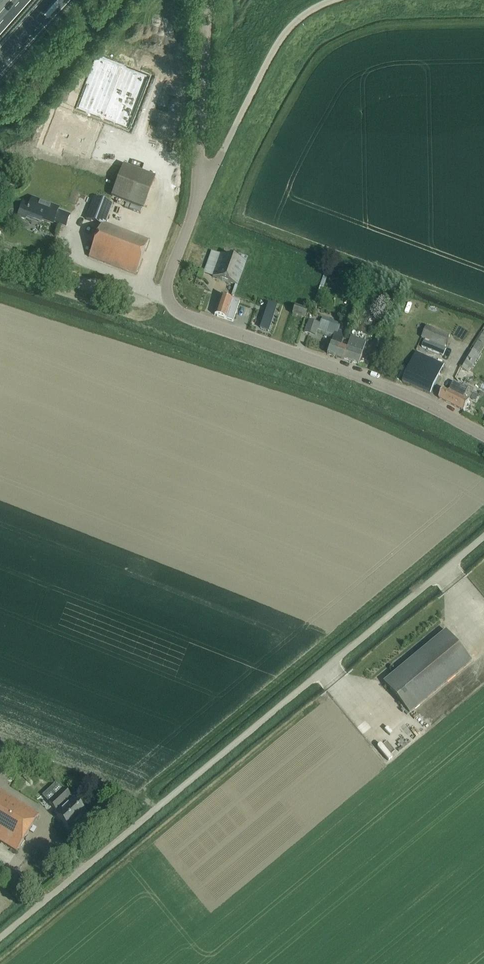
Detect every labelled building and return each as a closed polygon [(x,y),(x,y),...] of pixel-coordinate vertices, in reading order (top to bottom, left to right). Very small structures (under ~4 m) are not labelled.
[(178,84),(98,53),(77,108),(58,100),(40,147),(59,154),(62,146),(89,156),(103,119),(157,140),(178,84)] [(143,208),(154,177),(124,166),(112,196),(143,208)] [(136,275),(149,240),(104,223),(111,205),(94,198),(86,219),(101,225),(88,257),(136,275)] [(58,209),(32,199),(30,204),(22,201),(16,217),(24,219),(26,214),(35,217),(53,223),(53,221),(66,226),(70,215),(58,210),(58,209)] [(237,259),(230,257),(220,254),(212,277),(237,285),(240,276),(247,257),(238,254),(237,259)] [(233,321),(236,312),(239,302),(221,296),(214,315),(233,321)] [(268,304),(260,328),(268,331),(277,307),(268,304)] [(305,318),(307,311),(295,307),(292,314),(305,318)] [(346,350),(351,337),(350,336),(346,350),(340,348),(346,333),(338,330),(341,324),(322,317),(320,325),(308,321),(304,332),(315,336),(317,330),(333,335),(326,354),(343,360),(346,350)] [(470,337),(476,326),(466,320),(460,331),(470,337)] [(444,347),(449,335),(436,330),(427,326),(423,338),(444,347)] [(483,346),(483,326),(459,366),(467,372),(483,346)] [(358,365),(361,356),(364,347),(366,342),(351,337),(346,350),(343,360),(358,365)] [(376,358),(381,343),(374,341),(369,355),(376,358)] [(431,394),(435,385),(443,366),(415,354),(402,381),(431,394)] [(467,390),(454,384),(450,392),(443,389),(439,398),(464,410),(474,390),(469,387),(467,390)] [(409,713),(472,661),(452,638),(445,630),(383,682),(389,690),(409,713)] [(58,812),(72,798),(63,788),(49,802),(58,812)] [(30,810),(0,791),(0,840),(8,845),(16,850),(16,851),(39,815),(38,814),(38,815),(30,810)] [(69,830),(86,814),(73,800),(56,816),(69,830)]
